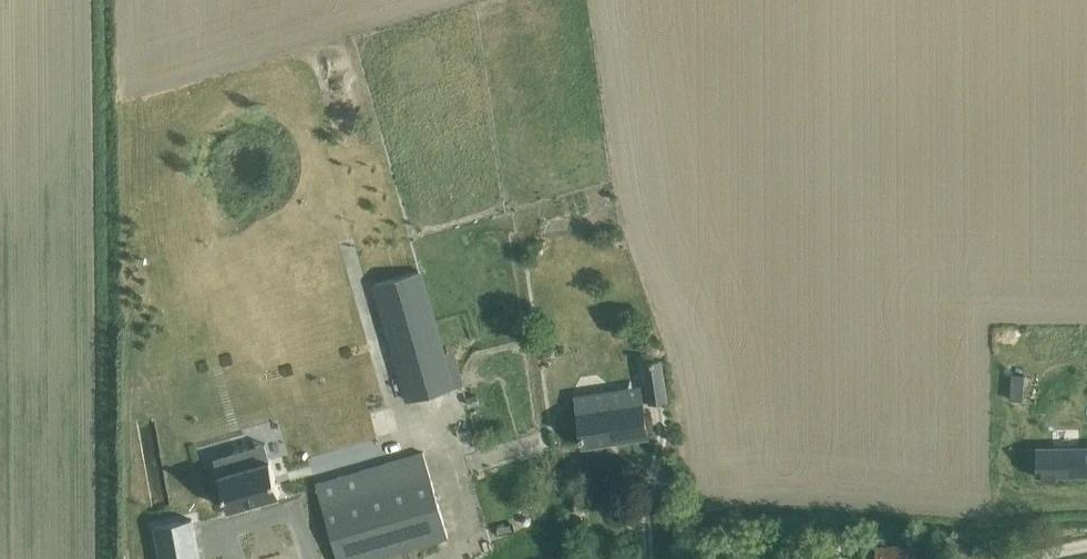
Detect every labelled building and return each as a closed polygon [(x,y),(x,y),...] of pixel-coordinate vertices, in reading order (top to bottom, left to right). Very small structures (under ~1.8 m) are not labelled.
[(419,270),(375,283),(409,400),(453,388),(419,270)] [(649,402),(665,400),(660,360),(644,362),(649,402)] [(1012,388),(1011,398),(1016,399),(1023,399),(1025,375),(1013,374),(1012,388)] [(478,393),(468,396),(470,404),(480,401),(478,393)] [(644,403),(578,412),(583,445),(649,435),(644,403)] [(243,449),(214,457),(224,490),(229,508),(280,493),(270,459),(265,442),(243,449)] [(1036,446),(1037,476),(1086,476),(1086,445),(1081,445),(1056,445),(1036,446)] [(316,483),(319,493),(322,504),(328,527),(338,558),(374,558),(449,538),(424,452),(317,483),(316,483)] [(155,526),(161,558),(200,558),(192,519),(175,522),(155,526)] [(700,558),(716,558),(717,545),(712,545),(712,543),(702,543),(700,558)] [(877,545),(877,558),(923,558),(923,546),(914,546),(914,545),(913,545),(877,545)] [(859,549),(859,558),(870,558),(870,549),(859,549)]
